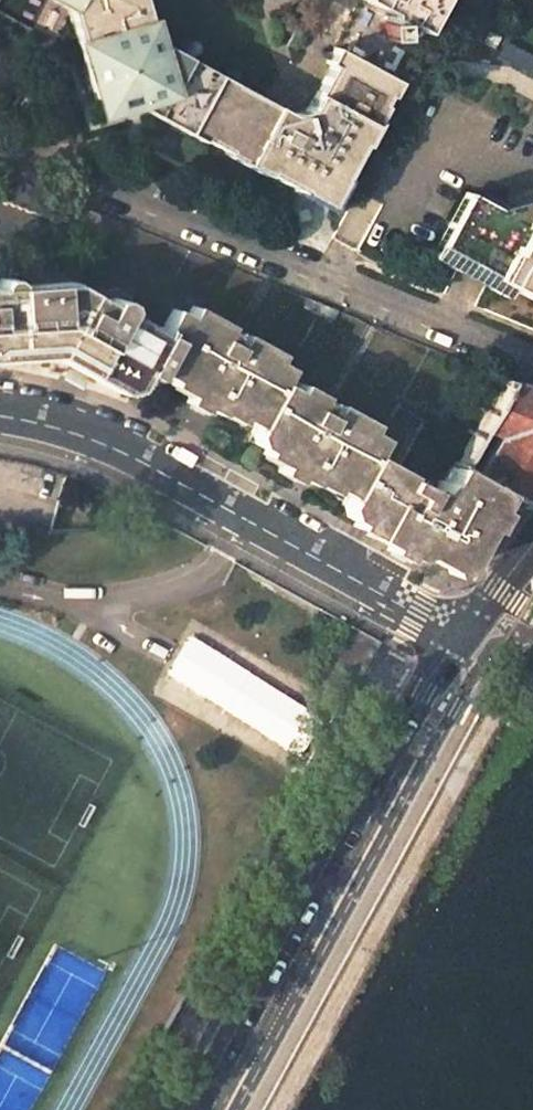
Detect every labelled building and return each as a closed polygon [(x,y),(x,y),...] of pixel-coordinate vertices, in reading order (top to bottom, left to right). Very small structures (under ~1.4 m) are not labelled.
[(49,0),(69,11),(65,0),(48,0),(49,0)] [(97,113),(127,105),(129,105),(183,135),(185,131),(216,75),(153,41),(142,0),(65,0),(69,11),(97,113)] [(377,8),(381,2),(409,17),(405,23),(426,35),(445,0),(362,0),(377,8)] [(409,17),(381,2),(377,8),(405,23),(409,17)] [(25,45),(0,32),(0,89),(25,45)] [(289,114),(271,105),(261,100),(216,75),(185,131),(183,135),(199,143),(201,139),(225,153),(223,156),(262,177),(264,173),(298,192),(307,175),(321,171),(340,182),(359,146),(362,148),(385,106),(382,105),(387,96),(390,98),(398,82),(334,47),(326,63),(331,65),(307,108),(289,114)] [(296,196),(324,211),(325,212),(341,183),(340,182),(321,171),(307,175),(298,192),(296,196)] [(528,211),(522,221),(495,207),(467,192),(431,257),(457,271),(481,230),(508,246),(485,286),(505,297),(510,288),(532,300),(532,208),(528,211)] [(528,211),(532,208),(532,194),(495,207),(522,221),(528,211)] [(485,286),(508,246),(481,230),(457,271),(485,286)] [(51,355),(57,358),(119,393),(144,373),(153,378),(158,370),(187,316),(173,308),(160,332),(123,311),(125,308),(123,302),(116,298),(109,300),(107,303),(70,282),(14,286),(14,282),(9,277),(1,277),(0,278),(0,358),(51,355)] [(193,306),(187,316),(158,370),(191,390),(187,397),(218,414),(222,407),(255,425),(280,382),(288,368),(275,360),(278,353),(242,333),(237,343),(231,339),(234,334),(225,330),(228,325),(193,306)] [(473,473),(502,489),(522,500),(532,481),(532,390),(505,379),(476,433),(482,436),(486,431),(495,435),(473,473)] [(294,390),(280,382),(255,425),(252,433),(256,445),(283,459),(279,467),(310,484),(314,476),(347,495),(370,454),(380,437),(366,430),(370,422),(334,402),(329,412),(323,409),(325,404),(317,399),(320,394),(298,382),(294,390)] [(399,470),(370,454),(347,495),(343,505),(346,516),(373,531),(370,536),(407,556),(418,553),(444,567),(464,561),(502,489),(473,473),(458,465),(453,463),(443,481),(439,479),(436,484),(428,480),(424,488),(404,477),(405,474),(399,470)]
